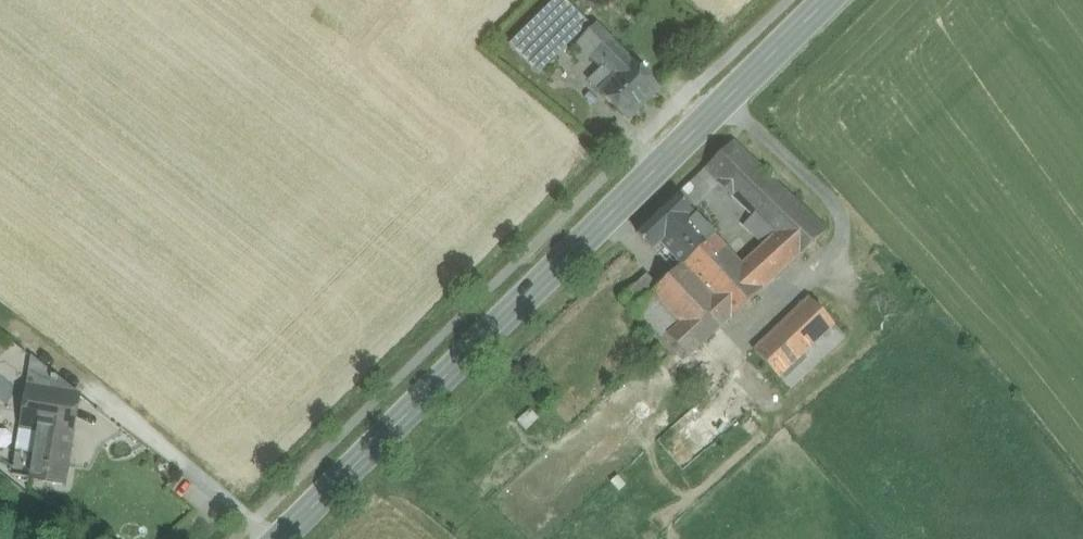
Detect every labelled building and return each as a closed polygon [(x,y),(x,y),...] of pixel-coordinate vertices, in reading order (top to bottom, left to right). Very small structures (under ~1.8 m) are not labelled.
[(508,46),(538,76),(590,25),(565,0),(555,0),(508,46)] [(621,52),(597,27),(579,45),(602,69),(603,70),(621,52)] [(631,62),(621,52),(603,70),(613,80),(600,93),(627,121),(659,90),(632,62),(631,62)] [(602,69),(589,82),(600,93),(613,80),(603,70),(602,69)] [(827,233),(734,142),(704,171),(727,193),(752,218),(773,238),(775,235),(798,259),(827,233)] [(693,214),(697,219),(727,193),(704,171),(677,196),(693,214)] [(677,196),(637,234),(652,251),(660,243),(693,214),(677,196)] [(693,214),(660,243),(681,267),(714,237),(697,219),(693,214)] [(773,238),(752,218),(743,227),(763,246),(773,238)] [(763,246),(753,255),(775,279),(798,259),(775,235),(773,238),(763,246)] [(657,289),(652,294),(653,295),(679,323),(667,335),(668,336),(688,358),(763,290),(742,266),(714,237),(681,267),(657,289)] [(763,290),(775,279),(753,255),(742,266),(763,290)] [(624,299),(635,311),(653,295),(652,294),(657,289),(647,278),(624,299)] [(679,323),(653,295),(635,311),(663,342),(668,336),(667,335),(679,323)] [(811,302),(755,353),(779,379),(834,328),(811,302)] [(846,341),(834,328),(779,379),(790,392),(846,341)] [(645,357),(641,361),(649,370),(654,366),(666,356),(659,346),(645,357)] [(52,374),(32,359),(33,360),(29,386),(49,390),(52,374)] [(79,395),(52,374),(49,390),(79,395)] [(49,390),(29,386),(22,426),(38,428),(39,426),(72,432),(79,395),(49,390)] [(18,452),(34,455),(38,428),(22,426),(18,452)] [(72,432),(39,426),(38,428),(34,455),(30,479),(30,480),(64,485),(72,432)] [(18,452),(16,452),(12,476),(30,479),(34,455),(18,452)]
